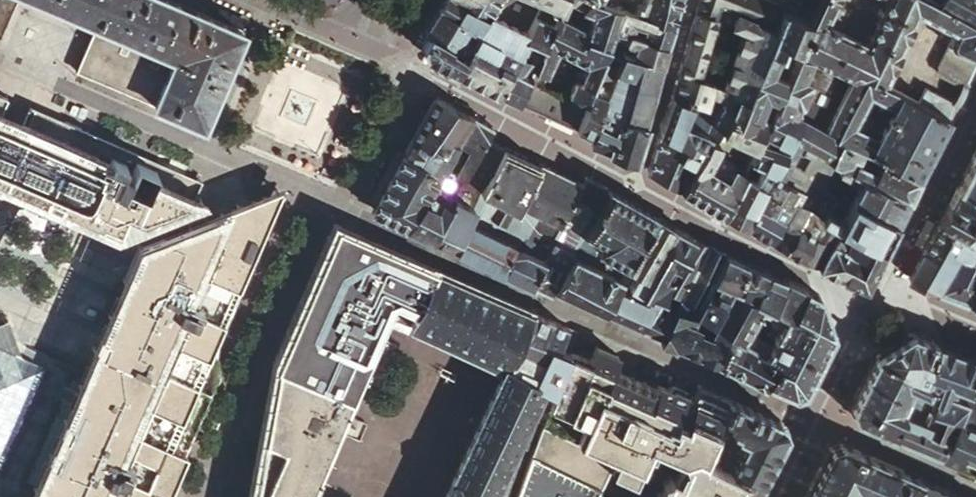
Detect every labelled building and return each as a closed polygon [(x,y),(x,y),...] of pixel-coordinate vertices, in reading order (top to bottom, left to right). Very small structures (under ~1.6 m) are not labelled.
[(13,0),(0,0),(0,30),(13,0)] [(55,4),(94,20),(102,0),(46,0),(55,4)] [(156,106),(200,124),(240,30),(170,0),(102,0),(94,20),(178,55),(156,106)] [(427,31),(453,44),(451,47),(463,54),(473,38),(462,32),(468,22),(479,27),(487,14),(459,0),(441,0),(424,29),(427,31)] [(487,14),(479,27),(473,38),(463,54),(455,69),(475,79),(497,90),(523,36),(526,30),(488,11),(495,0),(459,0),(487,14)] [(557,12),(549,8),(552,2),(547,0),(540,0),(533,15),(551,24),(557,12)] [(565,0),(562,0),(560,6),(557,12),(563,15),(569,2),(565,0)] [(569,2),(592,13),(587,28),(585,33),(605,41),(607,35),(611,23),(618,6),(602,0),(565,0),(569,2)] [(676,7),(655,0),(645,0),(643,6),(638,4),(635,13),(671,27),(676,7)] [(696,12),(691,29),(680,66),(672,94),(691,101),(704,104),(710,91),(723,96),(738,101),(741,94),(750,97),(760,69),(781,11),(782,6),(770,1),(768,0),(700,0),(696,12)] [(883,84),(916,14),(953,32),(936,69),(940,76),(964,87),(970,73),(975,60),(975,23),(929,0),(886,0),(865,45),(823,25),(835,0),(819,0),(812,22),(803,53),(851,77),(855,69),(883,84)] [(975,23),(975,0),(929,0),(975,23)] [(549,8),(557,12),(560,6),(552,2),(549,8)] [(665,44),(671,27),(635,13),(618,6),(611,23),(629,30),(632,22),(644,26),(641,35),(665,44)] [(781,11),(760,69),(776,75),(786,47),(803,53),(812,22),(781,11)] [(563,15),(557,12),(551,24),(533,15),(526,30),(523,36),(540,43),(526,77),(538,82),(554,47),(586,62),(578,80),(573,77),(565,95),(584,104),(595,75),(605,49),(608,42),(605,41),(585,33),(587,28),(563,15)] [(73,70),(156,106),(178,55),(94,20),(73,70)] [(473,38),(479,27),(468,22),(462,32),(473,38)] [(629,30),(611,23),(607,35),(627,43),(625,50),(639,55),(660,62),(665,44),(641,35),(631,31),(629,30)] [(425,54),(455,69),(463,54),(451,47),(453,44),(427,31),(421,43),(423,49),(425,54)] [(523,36),(497,90),(506,95),(516,100),(526,77),(540,43),(523,36)] [(620,55),(605,49),(595,75),(611,81),(614,72),(620,55)] [(639,55),(625,50),(622,49),(620,55),(614,72),(631,78),(639,55)] [(780,100),(770,121),(761,138),(783,150),(795,130),(819,142),(834,150),(840,137),(822,128),(851,77),(803,53),(790,81),(780,100)] [(652,89),(660,62),(639,55),(631,78),(630,81),(624,98),(620,112),(643,119),(652,89)] [(750,97),(766,104),(771,96),(780,100),(790,81),(776,75),(760,69),(750,97)] [(881,155),(917,174),(920,169),(929,152),(941,129),(947,117),(916,101),(883,84),(855,69),(851,77),(822,128),(840,137),(862,146),(881,155)] [(614,72),(611,81),(606,92),(624,98),(630,81),(631,78),(614,72)] [(583,131),(591,135),(606,92),(611,81),(595,75),(584,104),(575,127),(583,131)] [(563,121),(575,127),(584,104),(565,95),(538,82),(526,77),(516,100),(526,104),(542,111),(563,121)] [(916,101),(947,117),(955,104),(923,88),(916,101)] [(704,104),(691,101),(688,109),(712,120),(719,106),(723,96),(710,91),(704,104)] [(606,92),(591,135),(590,140),(608,147),(620,112),(624,98),(606,92)] [(672,94),(659,131),(677,136),(683,121),(688,109),(691,101),(672,94)] [(738,101),(723,96),(719,106),(733,113),(726,127),(724,131),(756,148),(761,138),(770,121),(760,116),(766,104),(750,97),(741,94),(738,101)] [(433,99),(404,150),(416,158),(430,134),(434,135),(452,105),(439,98),(436,99),(433,99)] [(416,158),(442,174),(446,166),(458,142),(472,116),(461,110),(452,105),(434,135),(430,134),(416,158)] [(27,107),(22,119),(100,154),(138,170),(192,194),(207,179),(27,107)] [(683,121),(706,132),(712,120),(688,109),(683,121)] [(620,112),(608,147),(616,151),(633,158),(644,119),(643,119),(620,112)] [(492,127),(472,116),(458,142),(469,148),(457,172),(485,185),(502,146),(493,141),(485,138),(492,127)] [(22,119),(0,168),(0,188),(67,217),(102,232),(190,197),(192,194),(138,170),(100,154),(22,119)] [(709,203),(721,210),(742,173),(745,167),(714,150),(724,131),(726,127),(712,120),(706,132),(679,185),(709,203)] [(677,136),(659,131),(658,130),(648,168),(658,173),(672,181),(679,185),(706,132),(683,121),(677,136)] [(795,130),(783,150),(781,155),(805,167),(819,142),(795,130)] [(830,158),(862,175),(905,198),(912,185),(917,174),(881,155),(874,169),(855,160),(862,146),(840,137),(834,150),(830,158)] [(742,173),(721,210),(732,217),(744,224),(771,173),(781,155),(783,150),(761,138),(756,148),(751,157),(763,164),(755,179),(742,173)] [(968,158),(975,162),(975,141),(968,158)] [(502,146),(485,185),(483,190),(517,206),(520,200),(539,164),(521,155),(502,146)] [(881,155),(862,146),(855,160),(874,169),(881,155)] [(377,213),(455,248),(468,221),(475,206),(435,187),(442,174),(416,158),(404,150),(403,149),(375,204),(377,213)] [(827,209),(833,198),(835,195),(800,176),(805,167),(781,155),(771,173),(799,188),(794,197),(822,213),(825,208),(827,209)] [(751,157),(745,167),(742,173),(755,179),(763,164),(751,157)] [(968,158),(961,171),(953,188),(975,198),(975,162),(968,158)] [(560,174),(539,164),(520,200),(541,211),(543,207),(564,216),(581,184),(560,174)] [(446,166),(442,174),(435,187),(475,206),(478,201),(483,190),(485,185),(457,172),(446,166)] [(771,173),(744,224),(756,232),(768,239),(794,197),(799,188),(771,173)] [(905,198),(862,175),(850,197),(894,221),(900,209),(905,198)] [(584,178),(581,184),(564,216),(560,225),(580,235),(605,188),(595,183),(584,178)] [(614,192),(605,188),(580,235),(576,243),(593,252),(595,248),(623,197),(614,192)] [(953,188),(949,195),(945,203),(972,214),(975,205),(975,198),(953,188)] [(478,201),(475,206),(468,221),(515,244),(512,250),(522,247),(541,211),(520,200),(517,206),(483,190),(478,201)] [(845,205),(850,197),(848,197),(839,194),(835,195),(833,198),(845,205)] [(234,208),(228,210),(230,211),(232,213),(234,215),(235,216),(236,218),(236,219),(236,221),(236,223),(235,226),(234,229),(230,242),(221,270),(214,292),(207,320),(197,358),(188,403),(203,367),(205,368),(204,369),(204,370),(204,372),(205,373),(205,374),(207,375),(214,378),(217,370),(217,369),(217,368),(217,366),(216,366),(215,365),(214,364),(206,361),(216,338),(233,299),(274,206),(269,201),(262,196),(234,208)] [(645,209),(623,197),(595,248),(603,252),(592,272),(616,285),(627,266),(654,214),(645,209)] [(794,197),(768,239),(792,252),(817,265),(834,229),(837,221),(822,213),(794,197)] [(889,232),(894,221),(850,197),(845,205),(833,198),(827,209),(825,208),(822,213),(837,221),(842,224),(882,246),(889,232)] [(940,213),(936,222),(954,229),(954,231),(962,234),(972,214),(945,203),(940,213)] [(972,214),(962,234),(954,231),(954,229),(936,222),(929,237),(927,237),(921,248),(907,278),(939,290),(969,302),(975,287),(975,205),(972,214)] [(522,247),(543,257),(553,239),(560,225),(564,216),(543,207),(541,211),(522,247)] [(148,493),(150,489),(184,410),(188,403),(197,358),(207,320),(214,292),(221,270),(230,242),(234,229),(235,226),(236,223),(236,221),(236,219),(236,218),(235,216),(234,215),(232,213),(230,211),(228,210),(190,226),(138,247),(137,246),(123,277),(125,278),(123,283),(105,324),(65,414),(30,494),(31,496),(147,496),(148,493)] [(663,219),(654,214),(627,266),(636,271),(631,280),(638,284),(647,268),(656,253),(672,224),(663,219)] [(468,221),(455,248),(502,271),(512,250),(515,244),(468,221)] [(842,224),(837,221),(834,229),(839,232),(842,224)] [(682,229),(672,224),(656,253),(665,258),(675,263),(691,234),(682,229)] [(874,263),(882,246),(842,224),(839,232),(836,237),(843,241),(840,247),(852,254),(841,276),(857,284),(865,280),(867,279),(874,263)] [(560,225),(553,239),(572,249),(576,243),(580,235),(560,225)] [(410,326),(411,325),(435,270),(336,227),(307,293),(275,364),(260,444),(319,468),(388,316),(410,326)] [(839,232),(834,229),(817,265),(830,271),(841,276),(852,254),(840,247),(843,241),(836,237),(839,232)] [(666,278),(657,295),(655,299),(664,302),(671,291),(682,295),(707,243),(698,238),(691,234),(675,263),(666,278)] [(715,247),(707,243),(682,295),(685,297),(699,304),(705,292),(711,279),(724,252),(718,248),(715,247)] [(512,250),(502,271),(529,284),(543,257),(522,247),(512,250)] [(734,257),(724,252),(711,279),(719,283),(713,296),(705,292),(699,304),(697,310),(716,318),(730,288),(743,261),(734,257)] [(543,257),(529,284),(549,293),(551,289),(563,267),(543,257)] [(563,267),(551,289),(603,311),(616,285),(592,272),(568,258),(563,267)] [(666,278),(675,263),(665,258),(657,273),(666,278)] [(753,266),(743,261),(730,288),(750,297),(764,270),(753,266)] [(638,284),(635,290),(657,295),(666,278),(657,273),(647,268),(638,284)] [(411,325),(502,370),(440,496),(507,496),(534,423),(539,409),(565,351),(555,347),(538,339),(521,332),(530,312),(479,290),(435,270),(411,325)] [(771,307),(785,278),(773,273),(764,270),(750,297),(771,307)] [(791,316),(804,288),(794,282),(785,278),(771,307),(791,316)] [(616,285),(603,311),(640,327),(655,299),(657,295),(635,290),(617,286),(616,285)] [(804,288),(791,316),(771,307),(750,297),(730,288),(716,318),(713,324),(727,331),(754,344),(751,350),(776,362),(766,382),(792,394),(802,391),(819,357),(831,334),(819,295),(804,288)] [(655,299),(640,327),(658,335),(669,316),(660,311),(664,302),(655,299)] [(675,307),(664,302),(660,311),(669,316),(675,307)] [(669,316),(658,335),(656,339),(677,347),(697,355),(713,361),(727,331),(713,324),(708,334),(699,331),(697,326),(690,323),(695,314),(680,309),(675,307),(669,316)] [(546,319),(530,312),(521,332),(538,339),(546,319)] [(546,319),(538,339),(555,347),(564,327),(546,319)] [(7,450),(44,366),(17,355),(6,321),(0,323),(0,467),(7,450)] [(576,332),(564,327),(555,347),(565,351),(567,352),(576,332)] [(727,331),(713,361),(739,374),(751,350),(754,344),(727,331)] [(876,355),(875,355),(919,376),(935,341),(921,335),(910,331),(876,355)] [(975,357),(935,341),(919,376),(930,381),(936,384),(927,403),(953,414),(973,423),(975,416),(975,398),(973,404),(958,398),(946,393),(949,386),(962,392),(964,386),(975,357)] [(593,348),(587,361),(604,368),(609,355),(593,348)] [(751,350),(739,374),(764,386),(766,382),(776,362),(751,350)] [(752,491),(757,482),(726,468),(719,465),(730,443),(718,438),(725,424),(731,426),(733,421),(717,413),(725,397),(696,384),(690,399),(667,389),(665,393),(611,369),(616,358),(609,355),(604,368),(587,361),(567,352),(565,351),(539,409),(534,423),(603,452),(582,496),(749,496),(752,491)] [(875,355),(865,376),(904,393),(909,383),(926,390),(930,381),(919,376),(875,355)] [(975,357),(964,386),(975,390),(975,356),(975,357)] [(852,417),(935,453),(953,414),(927,403),(920,419),(900,411),(899,405),(904,393),(865,376),(848,408),(852,417)] [(909,383),(904,393),(927,403),(936,384),(930,381),(926,390),(909,383)] [(927,403),(904,393),(899,405),(900,411),(920,419),(927,403)] [(779,422),(725,397),(717,413),(733,421),(731,426),(737,429),(736,432),(742,436),(726,468),(757,482),(764,467),(778,439),(782,432),(779,422)] [(975,470),(975,424),(973,423),(953,414),(935,453),(975,470)] [(582,496),(603,452),(534,423),(507,496),(582,496)] [(719,465),(726,468),(742,436),(736,432),(730,443),(719,465)] [(918,477),(839,443),(829,447),(803,496),(849,496),(853,489),(872,496),(909,496),(918,477)] [(250,496),(306,496),(319,468),(260,444),(250,496)] [(918,477),(909,496),(963,496),(918,477)]
